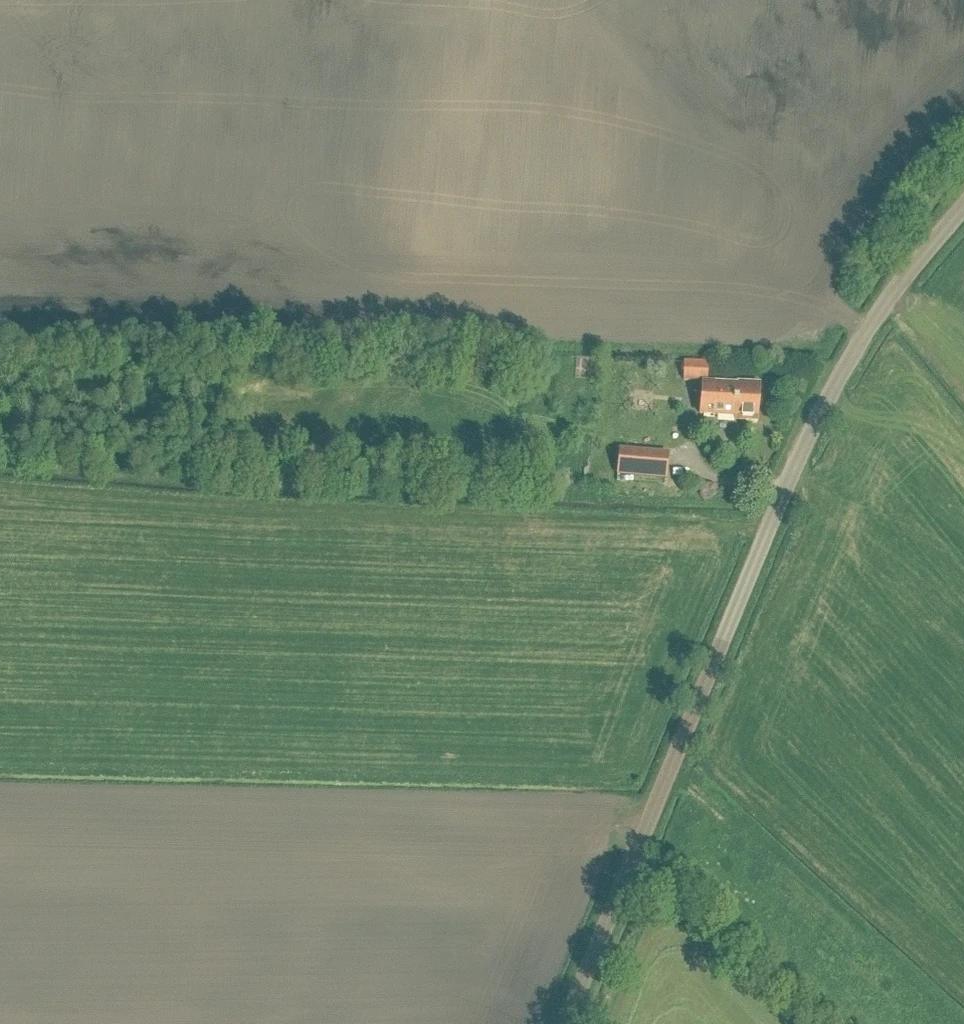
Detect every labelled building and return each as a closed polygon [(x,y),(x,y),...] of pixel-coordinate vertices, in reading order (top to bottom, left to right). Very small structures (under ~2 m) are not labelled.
[(683,382),(683,383),(707,384),(708,364),(684,363),(683,382)] [(702,384),(700,420),(735,422),(735,424),(758,426),(760,386),(737,385),(737,386),(702,384)] [(618,477),(667,481),(669,455),(620,451),(618,477)]
